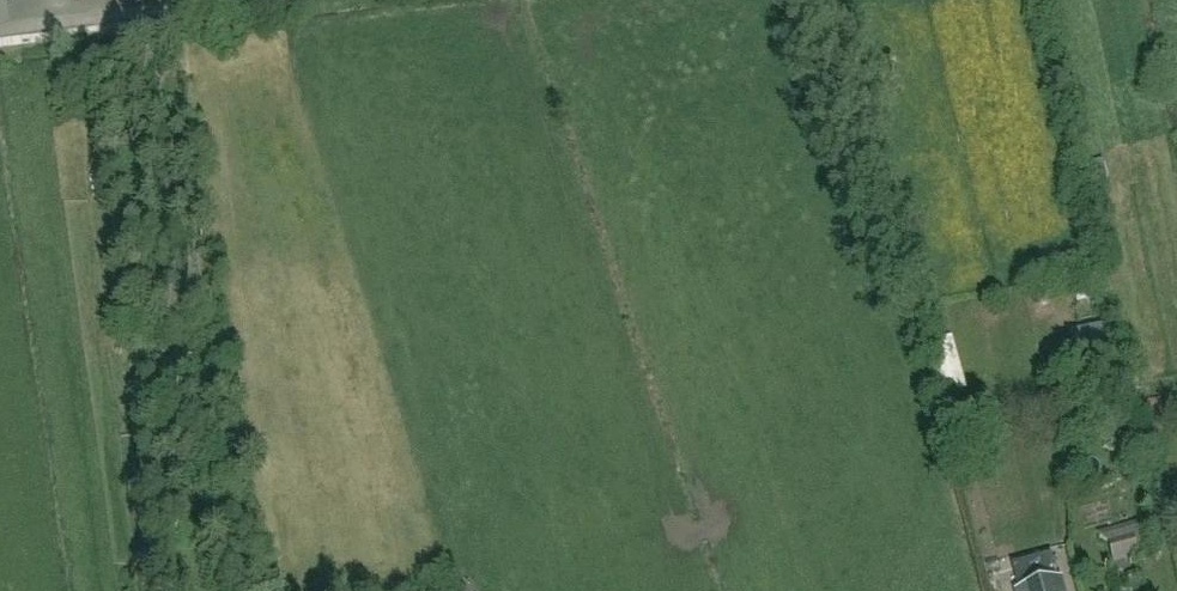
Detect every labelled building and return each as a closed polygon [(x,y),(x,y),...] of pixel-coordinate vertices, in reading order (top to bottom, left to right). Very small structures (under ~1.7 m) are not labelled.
[(967,390),(952,337),(923,344),(938,398),(967,390)] [(1131,533),(1107,539),(1113,562),(1137,556),(1131,533)]
